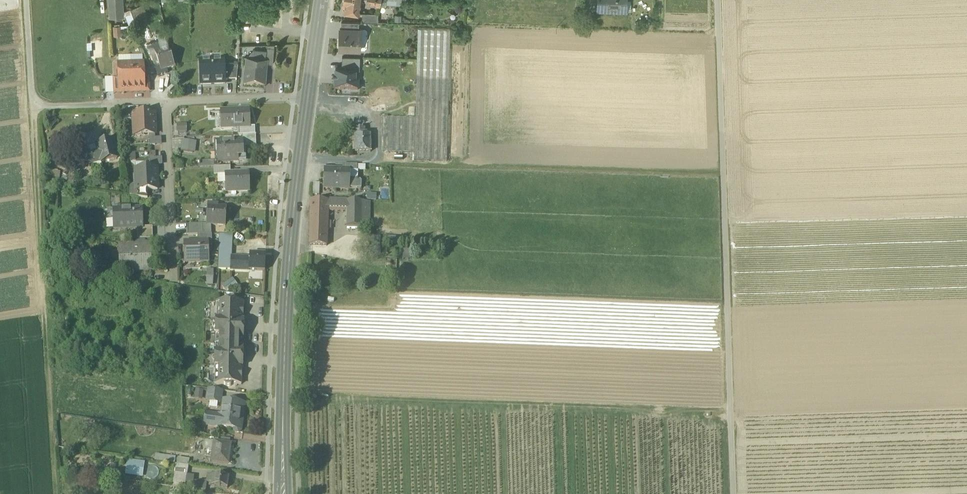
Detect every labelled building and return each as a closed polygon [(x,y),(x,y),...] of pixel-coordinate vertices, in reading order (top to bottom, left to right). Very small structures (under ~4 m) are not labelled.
[(122,0),(109,0),(109,17),(123,16),(122,0)] [(367,0),(343,0),(343,2),(346,2),(344,12),(359,14),(361,0),(366,1),(367,0)] [(626,11),(626,0),(598,0),(598,7),(616,7),(616,10),(626,11)] [(397,12),(408,13),(409,5),(397,5),(397,12)] [(362,22),(378,23),(379,14),(363,13),(362,22)] [(157,32),(161,44),(167,43),(164,29),(157,32)] [(339,50),(356,50),(357,42),(360,42),(361,30),(359,29),(341,29),(340,29),(339,50)] [(447,162),(447,157),(450,48),(451,29),(418,29),(415,119),(414,153),(414,161),(447,162)] [(155,52),(161,71),(174,67),(168,48),(163,50),(155,52)] [(462,48),(450,48),(447,157),(459,157),(462,48)] [(119,65),(131,65),(130,56),(118,56),(119,65)] [(142,56),(130,56),(131,65),(143,64),(142,56)] [(244,85),(265,86),(266,64),(266,58),(246,57),(244,85)] [(360,57),(342,57),(342,69),(355,69),(355,70),(360,70),(360,57)] [(201,84),(225,84),(225,81),(224,63),(224,60),(200,61),(201,84)] [(238,62),(224,63),(225,81),(236,80),(238,62)] [(143,64),(131,65),(132,89),(137,89),(138,90),(143,90),(143,77),(143,64)] [(126,89),(132,89),(131,65),(119,65),(119,78),(120,78),(120,91),(125,90),(126,89)] [(342,69),(335,69),(335,75),(335,83),(335,90),(357,90),(358,77),(355,76),(355,70),(355,69),(342,69)] [(126,109),(127,121),(134,121),(133,115),(144,115),(144,108),(126,109)] [(221,117),(222,129),(238,128),(249,128),(249,127),(249,109),(221,110),(221,117)] [(134,121),(134,135),(155,135),(154,114),(144,115),(133,115),(134,121)] [(415,119),(388,118),(389,152),(414,153),(415,119)] [(176,125),(177,133),(187,132),(187,124),(176,125)] [(238,135),(242,135),(255,135),(255,127),(249,127),(249,128),(238,128),(238,135)] [(256,135),(255,135),(242,135),(242,141),(243,141),(243,147),(257,147),(256,135)] [(355,135),(355,153),(371,152),(370,135),(365,135),(355,135)] [(197,142),(182,140),(180,151),(195,153),(197,142)] [(100,162),(101,162),(117,159),(113,141),(96,145),(98,151),(100,162)] [(217,160),(217,161),(238,161),(238,155),(243,155),(243,147),(243,141),(242,141),(216,142),(217,152),(219,152),(219,160),(217,160)] [(98,151),(86,154),(89,165),(100,162),(98,151)] [(80,168),(89,165),(86,154),(77,157),(80,168)] [(136,184),(136,190),(147,190),(157,189),(157,169),(146,169),(136,170),(136,184)] [(333,188),(345,189),(345,180),(349,180),(349,171),(342,171),(324,170),(324,185),(334,186),(333,188)] [(349,171),(349,180),(357,180),(357,172),(349,171)] [(227,191),(227,193),(249,192),(248,173),(230,174),(226,174),(226,183),(229,183),(230,191),(227,191)] [(357,180),(349,180),(345,180),(345,189),(356,189),(357,180)] [(130,196),(147,198),(147,190),(136,190),(136,184),(129,185),(130,196)] [(311,201),(311,217),(318,217),(327,218),(327,209),(328,201),(311,201)] [(344,201),(328,201),(327,209),(344,210),(344,201)] [(361,227),(361,223),(361,202),(347,202),(347,210),(347,227),(361,227)] [(211,226),(225,227),(226,209),(218,208),(218,205),(207,205),(206,225),(205,226),(211,226)] [(113,219),(113,229),(136,228),(143,228),(142,215),(138,215),(138,209),(114,210),(115,219),(113,219)] [(326,246),(327,226),(318,226),(318,217),(311,217),(310,246),(326,246)] [(327,218),(318,217),(318,226),(327,226),(327,218)] [(187,236),(197,235),(202,235),(202,225),(187,226),(187,236)] [(206,225),(202,225),(202,235),(212,235),(211,226),(205,226),(206,225)] [(136,228),(137,240),(153,240),(152,227),(143,228),(136,228)] [(219,235),(219,244),(232,245),(232,234),(219,235)] [(212,235),(202,235),(197,235),(198,243),(207,242),(208,246),(212,246),(212,235)] [(184,243),(185,263),(208,262),(208,246),(207,242),(198,243),(184,243)] [(121,247),(123,270),(148,268),(147,245),(121,247)] [(218,265),(231,266),(231,259),(231,252),(219,251),(218,265)] [(249,270),(265,271),(265,264),(266,255),(249,255),(249,263),(249,270)] [(239,259),(231,259),(231,266),(231,269),(249,270),(249,263),(238,262),(239,259)] [(232,278),(221,286),(227,293),(238,285),(232,278)] [(226,386),(231,386),(233,384),(241,384),(243,303),(235,302),(233,300),(228,300),(226,302),(216,302),(216,303),(220,303),(220,320),(216,320),(215,334),(219,334),(219,342),(215,342),(215,344),(219,344),(219,352),(215,352),(215,366),(219,366),(218,383),(214,383),(214,384),(224,384),(226,386)] [(195,389),(194,399),(202,400),(204,390),(195,389)] [(207,401),(220,403),(222,391),(209,389),(207,401)] [(234,432),(237,433),(240,430),(240,427),(238,426),(239,418),(242,417),(242,414),(239,412),(240,404),(223,402),(221,420),(216,417),(209,416),(207,426),(233,429),(234,432)] [(212,450),(213,443),(205,442),(204,449),(212,450)] [(211,462),(228,465),(231,445),(213,443),(212,450),(211,462)] [(154,461),(175,464),(175,457),(155,454),(154,461)] [(127,460),(125,476),(143,478),(145,463),(127,460)] [(175,464),(174,473),(187,475),(188,466),(177,464),(175,464)] [(185,488),(187,475),(174,473),(172,486),(185,488)] [(211,486),(226,489),(228,478),(207,474),(206,483),(211,484),(211,486)]
